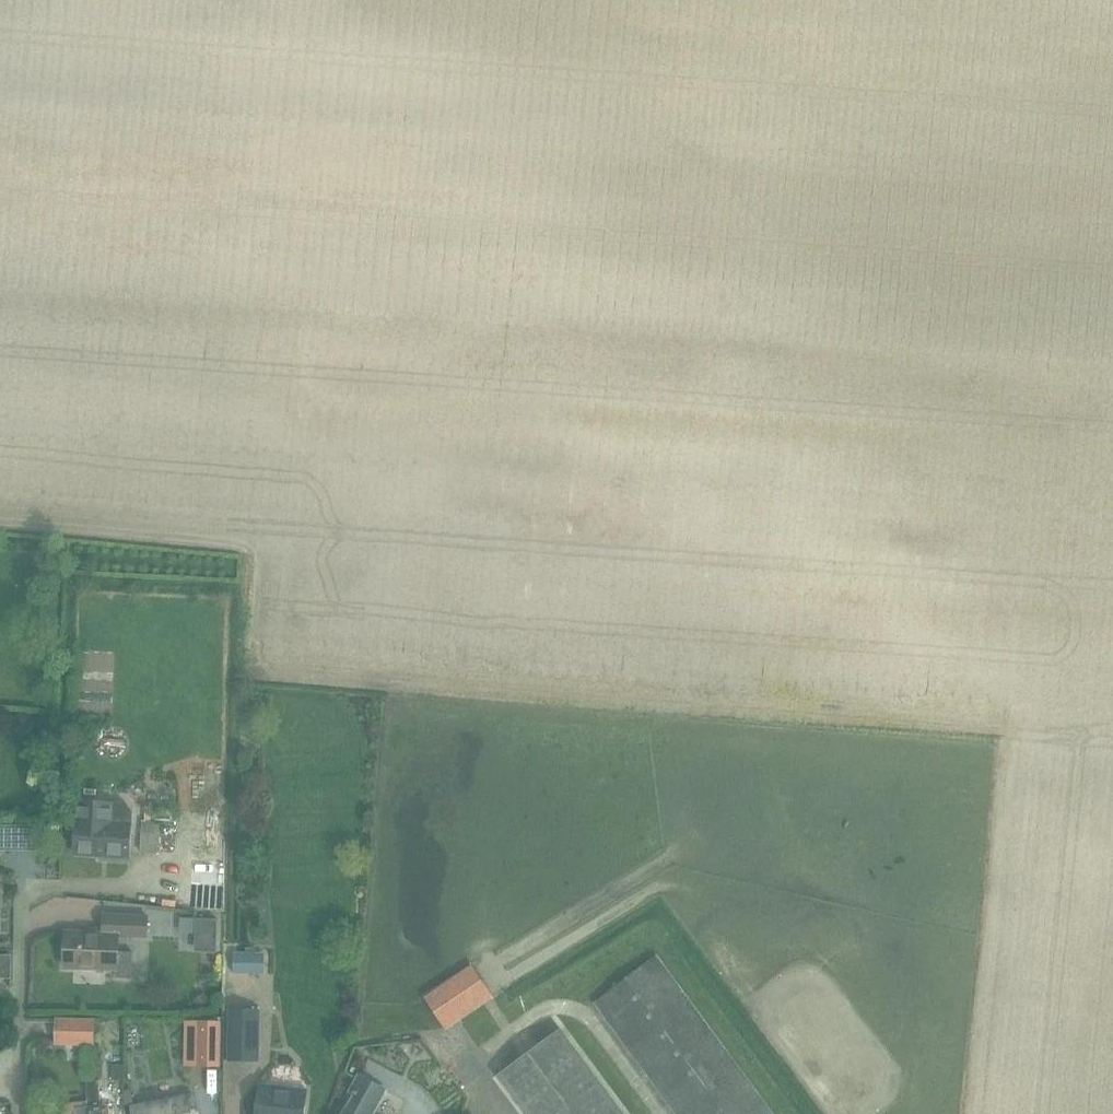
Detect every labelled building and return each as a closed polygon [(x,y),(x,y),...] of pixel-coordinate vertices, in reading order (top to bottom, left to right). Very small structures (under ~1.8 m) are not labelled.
[(14,716),(12,724),(15,730),(22,732),(29,729),(31,722),(27,715),(20,713),(14,716)] [(77,831),(75,853),(129,856),(130,834),(131,823),(132,810),(126,803),(113,802),(113,805),(78,802),(77,820),(77,831)] [(160,824),(142,824),(141,851),(157,852),(157,850),(173,850),(173,837),(159,836),(160,824)] [(79,855),(78,870),(123,872),(123,857),(79,855)] [(134,952),(118,952),(118,935),(147,936),(148,917),(104,915),(103,933),(66,932),(65,967),(117,969),(117,979),(133,980),(134,952)] [(196,934),(196,951),(217,951),(217,920),(197,919),(196,934)] [(0,955),(0,978),(9,978),(9,955),(0,955)] [(596,1002),(678,1113),(775,1113),(658,956),(596,1002)] [(424,996),(441,1022),(487,993),(471,967),(424,996)] [(204,991),(192,999),(199,1010),(212,1002),(204,991)] [(228,1008),(227,1060),(260,1061),(261,1009),(228,1008)] [(55,1044),(77,1044),(93,1045),(94,1021),(56,1019),(55,1044)] [(221,1022),(199,1021),(199,1065),(221,1066),(221,1022)] [(561,1027),(497,1075),(527,1113),(626,1113),(561,1027)] [(385,1090),(360,1076),(351,1092),(356,1094),(348,1108),(347,1108),(343,1113),(372,1113),(385,1090)] [(85,1113),(110,1113),(109,1103),(102,1103),(99,1077),(85,1079),(88,1102),(84,1102),(84,1109),(85,1113)] [(258,1097),(257,1113),(304,1113),(305,1102),(307,1088),(260,1083),(258,1097)] [(125,1090),(124,1105),(134,1103),(131,1089),(125,1090)] [(133,1108),(134,1113),(198,1113),(195,1095),(133,1108)] [(84,1109),(84,1102),(60,1105),(61,1113),(85,1113),(84,1109)]
